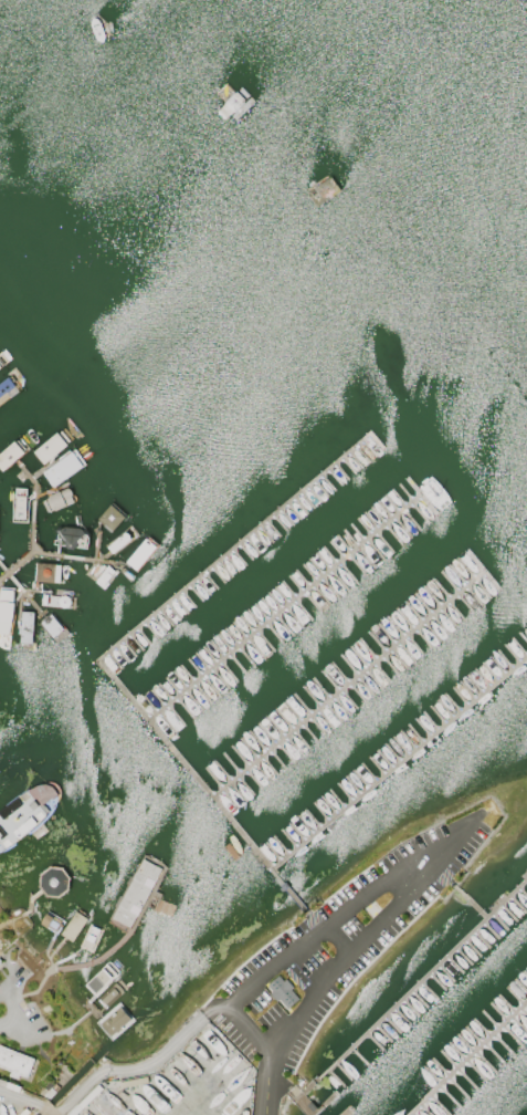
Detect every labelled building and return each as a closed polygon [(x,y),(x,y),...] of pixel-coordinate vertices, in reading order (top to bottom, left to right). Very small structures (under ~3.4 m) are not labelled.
[(17,389),(8,377),(0,383),(0,402),(17,389)] [(57,430),(67,444),(43,463),(32,451),(57,430)] [(2,470),(0,467),(0,452),(14,440),(24,451),(2,470)] [(74,448),(85,465),(53,487),(42,470),(74,448)] [(13,487),(28,488),(25,521),(11,520),(13,487)] [(67,488),(74,501),(49,512),(42,499),(67,488)] [(97,519),(112,531),(124,515),(109,503),(97,519)] [(55,543),(56,530),(63,527),(82,529),(86,534),(84,548),(55,543)] [(127,528),(135,536),(113,554),(105,545),(127,528)] [(146,538),(157,546),(136,571),(125,561),(146,538)] [(35,562),(34,580),(60,582),(62,564),(35,562)] [(107,564),(116,573),(102,590),(93,582),(107,564)] [(7,633),(0,632),(0,585),(14,587),(7,633)] [(40,593),(39,605),(72,607),(73,595),(40,593)] [(22,611),(33,612),(30,644),(19,642),(22,611)] [(49,613),(38,623),(53,642),(65,632),(49,613)] [(278,975),(283,980),(285,978),(293,987),(291,989),(298,998),(287,1008),(278,999),(276,1001),(270,992),(272,990),(266,984),(278,975)] [(132,1019),(118,1004),(97,1023),(111,1038),(132,1019)] [(10,1071),(0,1067),(0,1045),(34,1059),(27,1077),(19,1074),(18,1078),(8,1075),(10,1071)]
